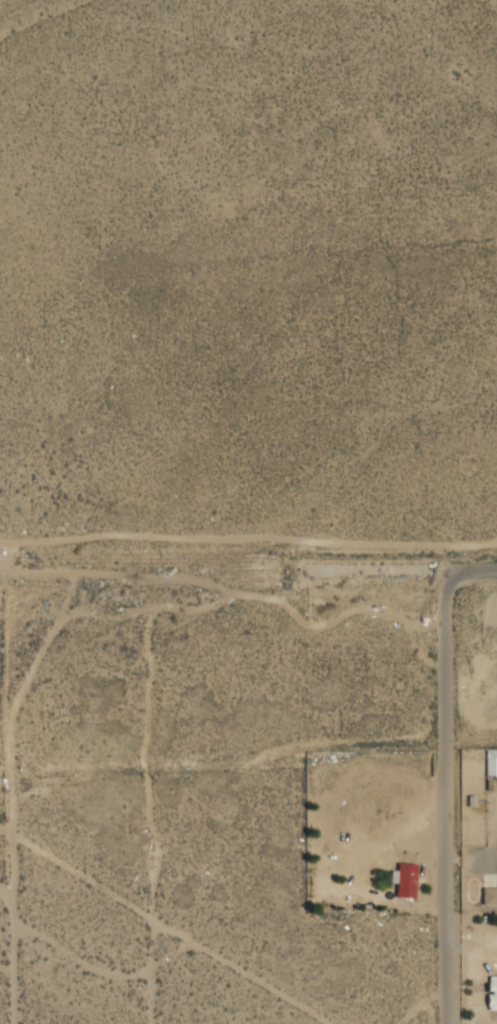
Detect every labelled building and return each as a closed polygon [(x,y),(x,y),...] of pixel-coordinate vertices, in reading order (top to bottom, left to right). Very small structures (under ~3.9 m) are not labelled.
[(485,749),(485,775),(496,775),(496,749),(485,749)] [(496,887),(480,887),(479,905),(496,905),(496,861),(496,887)] [(415,863),(397,863),(397,870),(390,870),(390,883),(396,883),(395,897),(413,898),(415,863)] [(484,976),(484,1010),(496,1010),(496,976),(484,976)]
